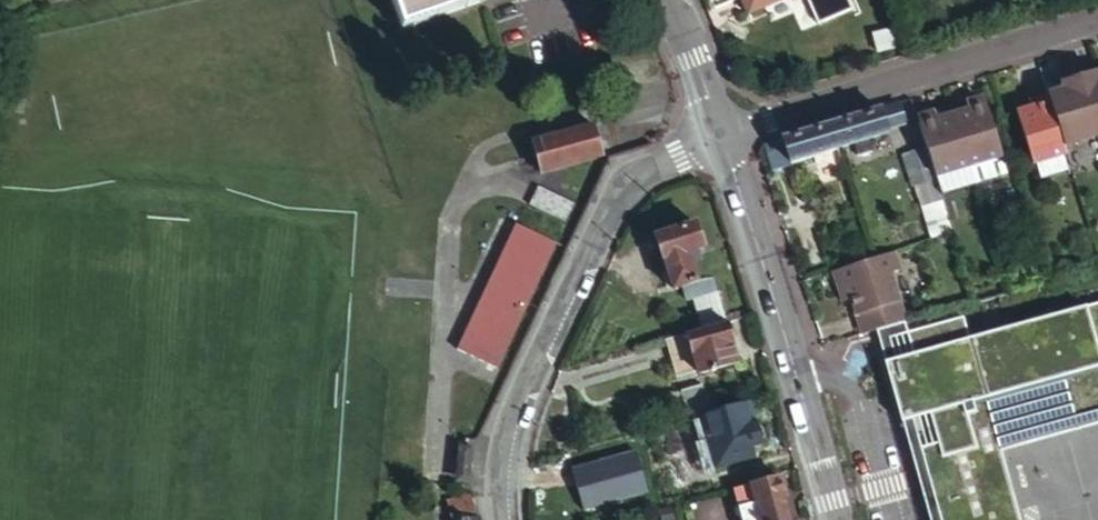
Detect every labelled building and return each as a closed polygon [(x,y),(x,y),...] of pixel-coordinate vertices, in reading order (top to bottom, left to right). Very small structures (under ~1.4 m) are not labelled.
[(401,33),(485,3),(495,0),(389,0),(401,33)] [(754,9),(774,0),(751,0),(754,9)] [(908,44),(903,26),(878,33),(884,51),(908,44)] [(1096,135),(1097,134),(1097,73),(1096,74),(1094,69),(1077,74),(1096,135)] [(1063,146),(1096,135),(1077,74),(1059,80),(1060,85),(1050,88),(1052,93),(1047,95),(1049,102),(1063,146)] [(1049,102),(1047,95),(1030,100),(1031,102),(1022,105),(1024,110),(1049,102)] [(947,106),(950,115),(976,106),(975,102),(966,105),(964,100),(947,106)] [(1065,154),(1063,146),(1049,102),(1024,110),(1018,112),(1033,164),(1065,154)] [(884,129),(906,123),(900,104),(829,126),(836,149),(886,134),(884,129)] [(983,104),(976,106),(950,115),(967,167),(972,185),(1004,175),(999,157),(1000,157),(983,104)] [(925,122),(950,115),(947,106),(931,111),(932,115),(924,118),(925,122)] [(935,177),(967,167),(950,115),(925,122),(919,124),(926,146),(935,177)] [(772,167),(836,149),(829,126),(765,145),(772,167)] [(601,155),(593,127),(529,144),(537,172),(601,155)] [(926,146),(915,150),(924,181),(935,177),(926,146)] [(924,181),(915,150),(903,153),(913,185),(924,181)] [(527,204),(564,221),(573,202),(535,185),(527,204)] [(495,373),(555,242),(514,223),(454,355),(495,373)] [(700,329),(726,321),(713,276),(701,279),(693,253),(707,250),(700,224),(657,237),(672,288),(681,286),(685,300),(691,298),(700,329)] [(896,249),(833,269),(839,286),(847,283),(852,297),(863,333),(907,319),(891,269),(901,266),(896,249)] [(844,300),(852,297),(847,283),(839,286),(844,300)] [(932,519),(1022,519),(1002,449),(1097,422),(1097,299),(971,336),(964,314),(907,331),(914,353),(886,360),(903,420),(930,412),(939,441),(911,449),(932,519)] [(727,324),(726,321),(700,329),(687,332),(698,370),(699,372),(736,362),(731,344),(734,343),(733,339),(736,337),(732,325),(727,324)] [(698,370),(687,332),(667,339),(678,376),(698,370)] [(689,417),(702,413),(717,409),(713,395),(704,397),(701,384),(681,390),(689,417)] [(754,426),(747,400),(717,409),(702,413),(716,464),(752,454),(751,448),(761,445),(760,442),(766,440),(762,424),(754,426)] [(781,475),(734,488),(743,519),(785,519),(788,519),(781,495),(786,493),(781,475)] [(478,509),(475,494),(449,501),(455,519),(480,519),(478,509)]
